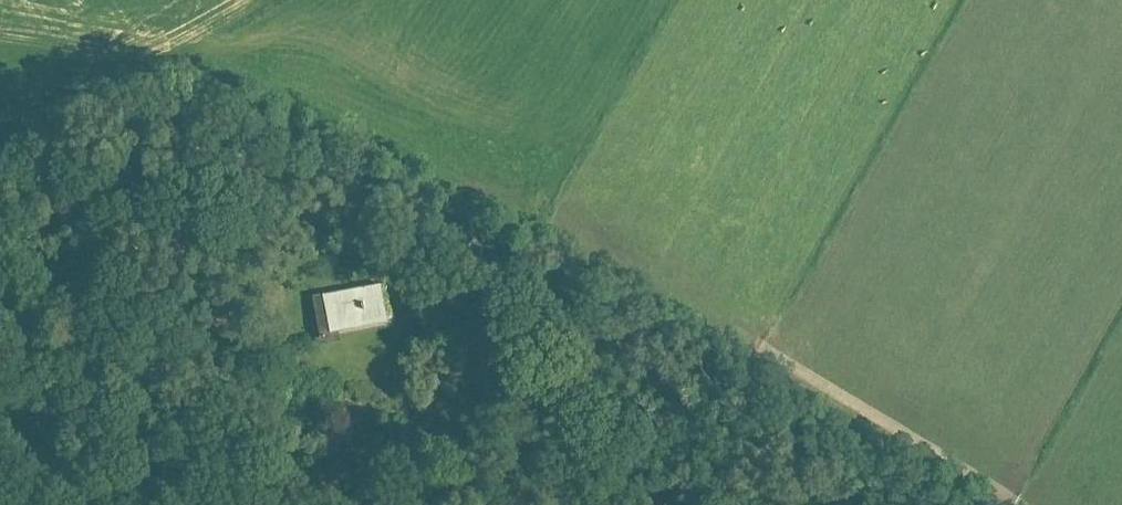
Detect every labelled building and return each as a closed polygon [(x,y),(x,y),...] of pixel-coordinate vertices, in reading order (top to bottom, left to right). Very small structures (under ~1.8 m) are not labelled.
[(387,313),(381,281),(324,293),(330,325),(387,313)]
